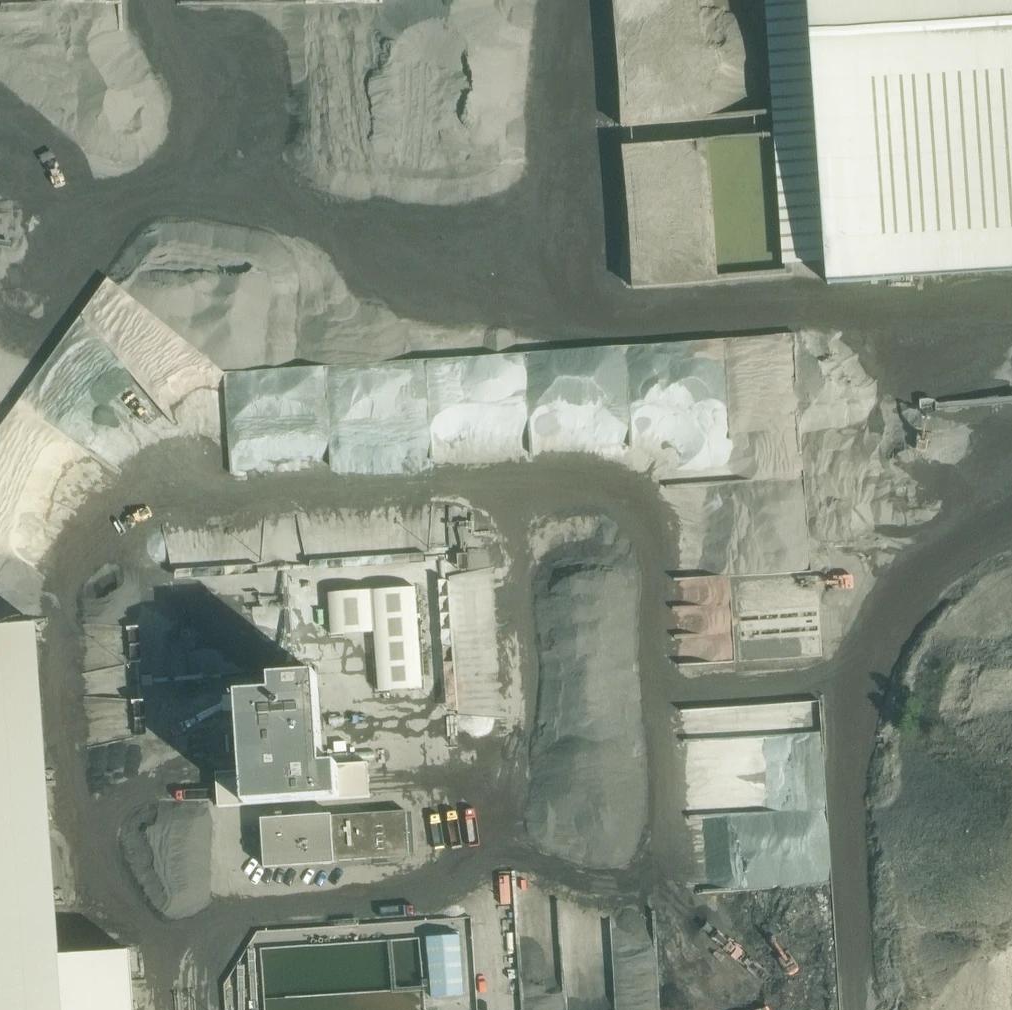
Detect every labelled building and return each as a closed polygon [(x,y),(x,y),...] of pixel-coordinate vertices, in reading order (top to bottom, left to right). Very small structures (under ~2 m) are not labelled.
[(834,261),(1011,249),(1011,0),(817,0),(834,261)] [(738,663),(824,658),(819,574),(733,580),(738,663)] [(422,688),(415,587),(327,593),(330,635),(373,632),(377,691),(422,688)] [(132,952),(65,957),(43,641),(0,644),(0,1009),(136,1009),(132,952)] [(241,770),(217,771),(219,806),(371,796),(369,762),(327,764),(322,679),(270,682),(271,696),(236,698),(240,763),(241,770)] [(775,703),(776,731),(822,729),(821,702),(775,703)] [(410,812),(262,821),(265,870),(413,861),(410,812)] [(461,935),(427,938),(431,998),(465,995),(461,935)] [(820,1009),(840,1009),(840,940),(820,940),(820,1009)]
